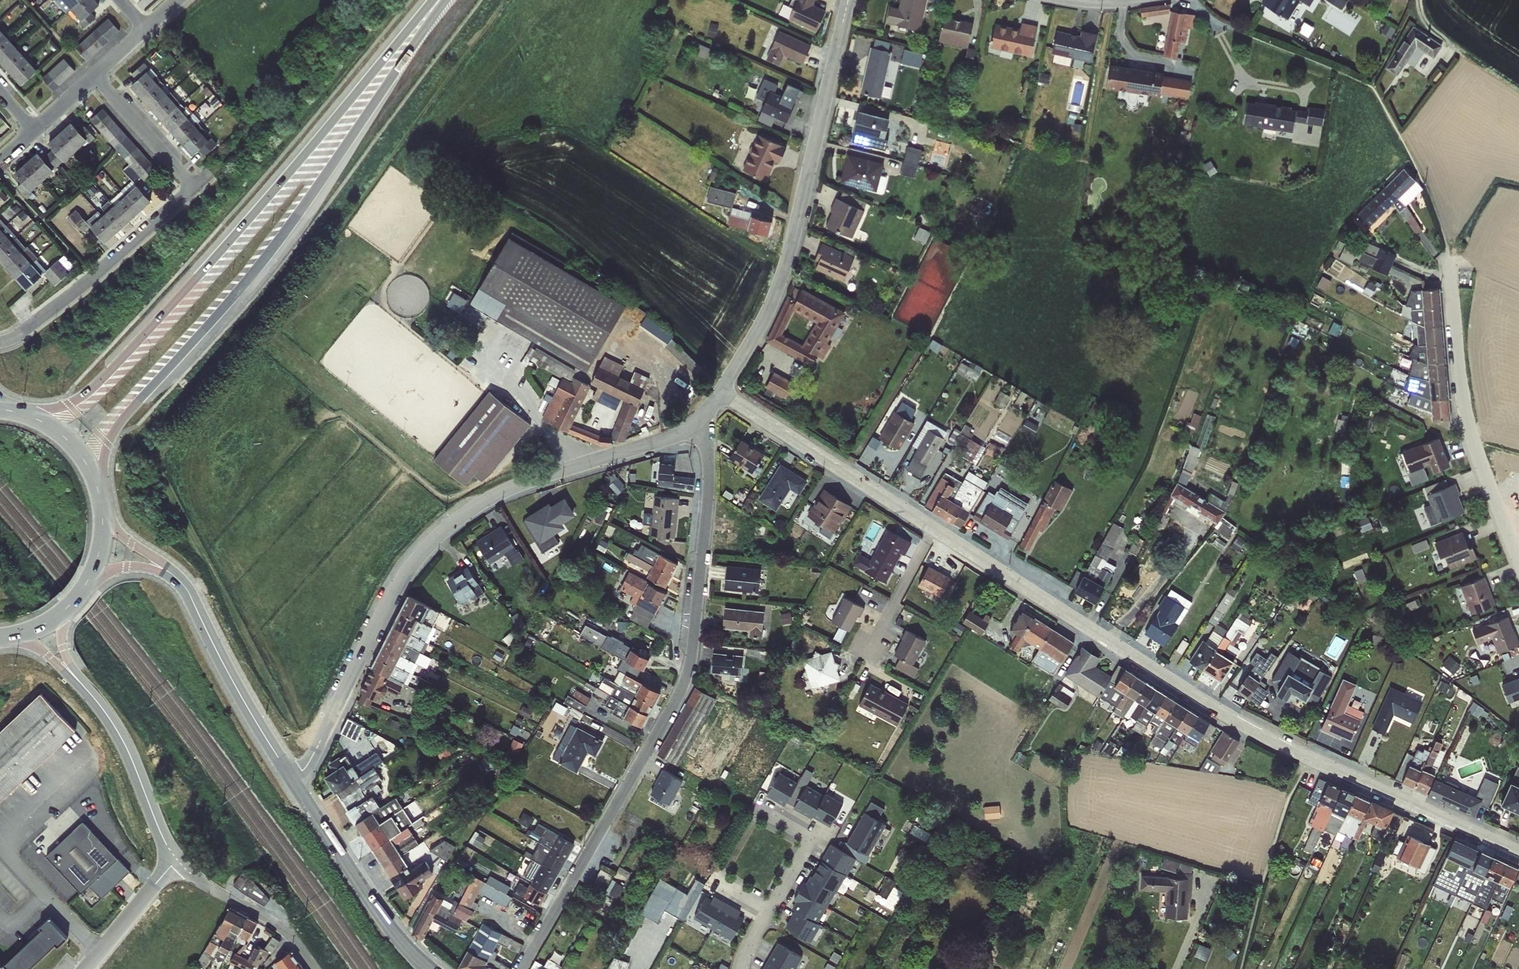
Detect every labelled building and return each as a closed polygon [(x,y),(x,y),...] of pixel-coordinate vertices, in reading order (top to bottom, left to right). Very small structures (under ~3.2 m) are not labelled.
[(82,0),(63,0),(71,9),(82,0)] [(71,9),(81,20),(79,22),(84,28),(96,18),(91,12),(100,4),(96,0),(82,0),(71,9)] [(788,17),(818,31),(827,9),(814,2),(815,0),(794,0),(788,17)] [(897,3),(890,2),(886,22),(920,29),(926,0),(898,0),(897,3)] [(1259,3),(1286,20),(1301,0),(1260,0),(1259,3)] [(1171,2),(1141,5),(1141,14),(1171,11),(1171,2)] [(1172,11),(1163,55),(1182,59),(1185,43),(1186,43),(1189,29),(1193,30),(1196,15),(1172,11)] [(975,19),(946,12),(939,41),(968,47),(975,19)] [(108,18),(75,48),(87,61),(120,31),(108,18)] [(995,24),(990,48),(1031,57),(1038,26),(1021,23),(1020,29),(995,24)] [(719,25),(711,24),(709,34),(717,35),(719,25)] [(1413,26),(1385,68),(1397,76),(1404,65),(1416,47),(1426,53),(1434,58),(1442,46),(1413,26)] [(779,31),(767,59),(779,65),(784,55),(803,63),(811,46),(779,31)] [(1057,32),(1052,53),(1091,61),(1097,35),(1083,31),(1081,37),(1057,32)] [(17,48),(6,36),(0,40),(0,62),(1,64),(17,48)] [(872,47),(888,51),(890,42),(874,39),(872,47)] [(698,43),(693,53),(706,58),(711,48),(698,43)] [(882,97),(884,86),(892,52),(888,51),(872,47),(870,47),(860,93),(881,98),(882,97)] [(12,76),(27,59),(17,48),(1,64),(12,76)] [(967,48),(964,64),(972,66),(975,50),(968,48),(967,48)] [(916,60),(918,52),(905,49),(901,63),(915,66),(916,60)] [(918,52),(916,60),(924,62),(926,54),(918,52)] [(75,71),(63,58),(42,78),(54,91),(75,71)] [(974,58),(972,69),(978,70),(980,59),(974,58)] [(27,59),(12,76),(21,85),(37,71),(27,59)] [(141,99),(162,82),(144,62),(131,74),(136,80),(130,86),(141,99)] [(1160,96),(1164,74),(1164,73),(1110,65),(1106,88),(1160,97),(1160,96)] [(1439,71),(1431,81),(1435,84),(1443,74),(1439,71)] [(1164,74),(1160,96),(1165,96),(1168,75),(1164,74)] [(1168,75),(1165,96),(1189,98),(1191,81),(1168,75)] [(770,91),(775,91),(778,84),(764,78),(756,96),(766,101),(770,91)] [(151,109),(172,93),(162,82),(141,99),(151,109)] [(770,91),(766,101),(761,110),(757,120),(771,126),(776,117),(786,122),(796,102),(787,97),(789,94),(800,99),(804,90),(788,82),(783,95),(775,91),(770,91)] [(884,86),(882,97),(889,98),(892,88),(884,86)] [(160,120),(183,105),(172,93),(151,109),(160,120)] [(1246,102),(1242,125),(1263,128),(1262,129),(1276,131),(1276,130),(1293,133),(1295,122),(1323,126),(1325,110),(1309,107),(1308,112),(1290,109),(1291,107),(1256,102),(1255,103),(1246,102)] [(171,132),(194,114),(186,105),(184,107),(183,105),(160,120),(171,132)] [(157,170),(103,109),(90,120),(144,181),(157,170)] [(859,111),(851,142),(869,146),(871,138),(884,141),(890,119),(859,111)] [(183,145),(203,128),(198,123),(200,121),(194,114),(171,132),(183,145)] [(59,133),(76,151),(87,141),(89,144),(95,138),(84,126),(79,131),(71,122),(59,133)] [(203,128),(183,145),(193,156),(198,151),(204,157),(217,145),(211,138),(208,140),(203,134),(206,131),(203,128)] [(76,151),(59,133),(47,143),(52,149),(47,154),(59,167),(76,151)] [(759,135),(743,170),(766,180),(775,160),(780,162),(786,148),(782,145),(759,135)] [(908,146),(899,175),(914,179),(922,150),(908,146)] [(59,167),(47,154),(42,158),(37,153),(25,164),(42,182),(59,167)] [(847,154),(840,183),(877,192),(884,164),(847,154)] [(1211,160),(1203,164),(1209,175),(1217,171),(1211,160)] [(42,182),(25,164),(14,174),(21,182),(16,187),(27,199),(33,194),(31,191),(42,182)] [(121,191),(137,214),(151,202),(135,184),(141,179),(128,165),(122,170),(132,181),(121,191)] [(713,167),(708,181),(714,183),(719,169),(713,167)] [(1368,212),(1379,225),(1423,185),(1413,172),(1368,212)] [(747,230),(751,216),(752,213),(732,208),(736,193),(710,186),(706,202),(732,208),(729,217),(727,225),(747,230)] [(113,206),(127,224),(137,214),(121,191),(111,200),(115,205),(113,206)] [(969,193),(965,201),(973,205),(977,197),(969,193)] [(848,203),(864,211),(867,202),(852,195),(848,203)] [(852,238),(864,211),(848,203),(836,198),(830,212),(832,213),(825,226),(852,238)] [(101,215),(115,234),(127,224),(113,206),(109,201),(101,208),(104,212),(101,215)] [(115,234),(101,215),(98,211),(86,221),(76,210),(69,216),(83,232),(89,226),(105,244),(115,234)] [(925,212),(918,216),(923,223),(930,219),(925,212)] [(751,216),(747,230),(769,235),(773,221),(751,216)] [(0,232),(0,250),(13,240),(16,236),(7,226),(0,232)] [(512,233),(518,237),(522,230),(515,226),(512,233)] [(919,227),(914,238),(926,243),(931,232),(919,227)] [(973,231),(970,240),(978,244),(982,235),(973,231)] [(518,237),(512,233),(509,237),(480,288),(470,305),(587,373),(596,356),(629,300),(518,237)] [(21,252),(16,246),(17,244),(13,240),(0,250),(0,262),(3,265),(21,252)] [(1356,263),(1363,247),(1348,241),(1341,256),(1356,263)] [(822,243),(814,260),(818,262),(815,269),(843,282),(854,258),(822,243)] [(1364,248),(1358,262),(1387,275),(1399,250),(1386,245),(1380,255),(1364,248)] [(15,278),(33,264),(21,252),(3,265),(15,278)] [(44,271),(54,284),(71,271),(60,257),(44,271)] [(33,264),(15,278),(26,290),(42,275),(33,264)] [(1427,420),(1450,419),(1440,285),(1414,287),(1407,303),(1412,306),(1413,319),(1418,322),(1417,344),(1419,356),(1413,356),(1411,374),(1426,377),(1425,388),(1432,388),(1434,410),(1426,408),(1411,403),(1407,410),(1427,420)] [(797,300),(803,289),(802,287),(794,287),(790,297),(797,300)] [(792,309),(793,310),(816,323),(802,345),(801,347),(817,356),(818,357),(845,313),(803,289),(797,300),(792,309)] [(451,291),(445,301),(461,310),(467,300),(451,291)] [(792,309),(797,300),(788,295),(766,342),(811,366),(817,356),(801,347),(802,345),(782,334),(793,310),(792,309)] [(646,316),(638,328),(665,347),(663,349),(697,381),(706,372),(672,339),(674,335),(646,316)] [(531,347),(525,357),(569,383),(576,370),(537,347),(535,350),(531,347)] [(572,425),(568,433),(585,440),(600,446),(611,446),(611,439),(624,442),(637,407),(650,378),(634,371),(630,381),(621,377),(619,375),(624,365),(604,356),(591,384),(597,387),(593,395),(622,409),(610,437),(600,436),(572,425)] [(774,372),(765,387),(786,399),(794,383),(774,372)] [(568,433),(572,425),(591,386),(574,378),(568,390),(561,386),(557,394),(555,393),(542,420),(568,433)] [(489,391),(434,460),(465,486),(481,466),(491,474),(531,425),(489,391)] [(878,438),(898,449),(917,420),(911,417),(918,407),(901,398),(878,438)] [(1073,436),(1080,424),(1054,409),(1047,421),(1073,436)] [(1189,427),(1198,430),(1203,414),(1194,411),(1189,427)] [(906,468),(923,476),(949,429),(927,418),(913,443),(918,446),(906,468)] [(1035,434),(1040,423),(1027,418),(1023,428),(1035,434)] [(950,437),(955,441),(961,432),(957,428),(950,437)] [(741,439),(729,458),(752,473),(764,454),(741,439)] [(1415,447),(1400,454),(1411,485),(1427,479),(1422,465),(1431,462),(1434,472),(1449,466),(1439,439),(1424,444),(1426,452),(1419,457),(1415,447)] [(659,461),(657,486),(693,492),(695,478),(674,476),(675,462),(659,461)] [(780,464),(757,500),(776,512),(790,489),(799,495),(808,481),(780,464)] [(922,504),(961,526),(989,479),(970,468),(964,478),(945,470),(922,504)] [(1018,544),(1031,550),(1054,507),(1061,511),(1074,487),(1054,476),(1018,544)] [(1170,495),(1217,520),(1231,501),(1213,489),(1209,496),(1179,478),(1170,495)] [(616,479),(609,486),(617,495),(625,489),(616,479)] [(1426,490),(1439,522),(1467,513),(1454,482),(1426,490)] [(973,515),(1009,537),(1031,502),(1001,484),(996,491),(989,488),(973,515)] [(823,526),(833,533),(834,533),(852,506),(824,488),(807,516),(823,526)] [(654,496),(650,536),(675,538),(679,499),(654,496)] [(548,503),(523,519),(539,544),(563,529),(561,525),(575,516),(564,498),(552,506),(548,503)] [(750,503),(744,505),(747,513),(753,511),(750,503)] [(603,504),(595,521),(603,525),(605,519),(608,520),(613,508),(603,504)] [(1229,534),(1236,526),(1223,515),(1216,524),(1229,534)] [(1371,517),(1360,519),(1362,529),(1373,527),(1371,517)] [(1074,590),(1096,600),(1125,549),(1137,553),(1143,538),(1115,521),(1074,590)] [(502,526),(477,542),(490,564),(515,548),(502,526)] [(753,526),(752,536),(764,538),(766,528),(753,526)] [(833,533),(823,526),(819,532),(829,538),(833,533)] [(1447,551),(1453,567),(1481,557),(1475,539),(1468,540),(1461,528),(1434,540),(1440,554),(1447,551)] [(871,559),(864,572),(886,583),(901,554),(904,556),(911,542),(887,529),(871,559)] [(1428,538),(1413,542),(1415,550),(1430,546),(1428,538)] [(601,541),(597,548),(603,552),(607,544),(601,541)] [(653,566),(659,554),(648,547),(649,545),(644,542),(640,550),(644,553),(641,559),(628,552),(625,558),(650,572),(653,566)] [(853,564),(864,572),(871,559),(858,552),(853,564)] [(659,554),(653,566),(671,576),(678,564),(659,554)] [(727,565),(724,590),(758,593),(761,569),(727,565)] [(653,566),(650,572),(647,577),(665,587),(671,576),(653,566)] [(929,566),(918,586),(940,597),(951,578),(929,566)] [(468,567),(446,580),(461,603),(476,594),(473,588),(479,584),(468,567)] [(812,568),(811,578),(820,578),(820,568),(812,568)] [(642,594),(648,583),(629,572),(619,589),(639,600),(636,604),(656,615),(661,605),(642,594)] [(1460,583),(1472,613),(1498,605),(1486,573),(1460,583)] [(642,594),(661,605),(668,594),(648,583),(642,594)] [(1143,631),(1164,645),(1193,600),(1171,586),(1143,631)] [(418,621),(423,623),(431,607),(409,595),(401,610),(418,621)] [(844,597),(831,622),(840,626),(848,631),(850,632),(858,615),(860,617),(865,608),(844,597)] [(656,615),(636,604),(632,611),(634,612),(630,618),(648,628),(656,615)] [(423,623),(432,628),(433,627),(440,612),(431,607),(423,623)] [(725,608),(722,629),(749,631),(748,637),(762,639),(764,612),(725,608)] [(1010,630),(1032,644),(1036,647),(1049,626),(1022,609),(1009,630),(1010,630)] [(395,622),(413,630),(418,621),(401,610),(395,622)] [(969,611),(962,623),(982,635),(989,623),(969,611)] [(1188,661),(1222,680),(1242,650),(1236,646),(1254,620),(1240,611),(1225,636),(1214,629),(1203,640),(1188,661)] [(518,612),(510,616),(518,629),(525,625),(518,612)] [(1499,652),(1518,646),(1518,643),(1509,615),(1473,627),(1477,638),(1491,635),(1499,652)] [(898,617),(895,623),(900,626),(904,620),(898,617)] [(390,676),(404,684),(432,628),(423,623),(418,621),(413,630),(408,640),(401,654),(396,665),(390,676)] [(625,660),(631,649),(620,644),(607,637),(586,625),(578,621),(572,630),(580,635),(602,647),(614,655),(625,660)] [(626,622),(618,621),(617,630),(626,630),(626,622)] [(390,633),(408,640),(413,630),(395,622),(390,633)] [(548,622),(537,637),(543,640),(553,626),(549,623),(548,622)] [(957,622),(952,631),(960,636),(965,627),(957,622)] [(840,626),(833,639),(842,643),(848,631),(840,626)] [(1049,626),(1036,647),(1039,649),(1047,654),(1061,663),(1062,663),(1075,643),(1049,626)] [(513,629),(502,638),(508,645),(518,636),(513,629)] [(900,658),(913,665),(926,641),(906,630),(901,639),(902,639),(894,655),(900,658)] [(1032,644),(1010,630),(1012,640),(1008,646),(1018,652),(1022,646),(1023,646),(1032,644)] [(384,644),(401,654),(408,640),(390,633),(384,644)] [(528,638),(524,645),(529,648),(533,640),(528,638)] [(378,656),(396,665),(401,654),(384,644),(378,656)] [(1112,677),(1111,676),(1096,666),(1101,658),(1082,647),(1064,675),(1098,698),(1109,681),(1112,677)] [(631,649),(625,660),(633,665),(644,670),(650,659),(631,649)] [(1042,662),(1047,654),(1039,649),(1031,660),(1052,675),(1056,671),(1042,662)] [(1335,675),(1288,650),(1270,679),(1278,684),(1274,691),(1293,701),(1297,694),(1318,705),(1335,675)] [(805,670),(801,677),(809,680),(811,689),(820,687),(827,690),(831,683),(840,680),(837,671),(841,665),(834,661),(831,652),(822,655),(815,651),(812,657),(802,660),(805,670)] [(713,653),(711,673),(741,676),(743,656),(733,655),(732,659),(726,658),(727,654),(713,653)] [(1042,662),(1056,671),(1061,663),(1047,654),(1042,662)] [(1455,673),(1462,662),(1450,654),(1443,665),(1455,673)] [(625,660),(614,655),(607,668),(616,673),(619,667),(629,672),(633,665),(625,660)] [(372,667),(390,676),(396,665),(378,656),(372,667)] [(1233,691),(1246,700),(1270,666),(1257,657),(1233,691)] [(913,665),(900,658),(895,667),(914,677),(919,667),(913,665)] [(1112,677),(1109,681),(1115,685),(1125,669),(1119,665),(1111,676),(1112,677)] [(370,671),(389,680),(387,690),(397,695),(404,684),(390,676),(372,667),(370,671)] [(416,669),(413,675),(419,678),(422,672),(416,669)] [(1114,686),(1124,693),(1136,676),(1125,669),(1115,685),(1114,686)] [(363,686),(379,693),(382,695),(389,680),(370,671),(363,686)] [(620,686),(635,695),(642,683),(626,674),(620,671),(616,678),(617,679),(615,683),(620,686)] [(1499,681),(1506,700),(1518,695),(1518,674),(1499,681)] [(619,699),(630,705),(635,695),(620,686),(615,683),(602,676),(596,687),(610,695),(619,699)] [(1136,676),(1124,693),(1135,700),(1146,682),(1136,676)] [(1357,684),(1344,678),(1320,727),(1351,741),(1365,712),(1349,703),(1357,684)] [(1146,682),(1135,700),(1145,706),(1156,689),(1146,682)] [(642,683),(635,695),(654,705),(661,692),(642,683)] [(870,683),(858,705),(897,726),(909,704),(870,683)] [(1056,688),(1048,699),(1065,711),(1075,698),(1073,696),(1075,694),(1059,684),(1056,688)] [(379,693),(363,686),(360,691),(363,693),(359,700),(370,704),(373,697),(377,699),(379,693)] [(1112,704),(1116,707),(1124,693),(1114,686),(1105,701),(1112,704)] [(1391,686),(1372,729),(1386,734),(1394,714),(1413,722),(1422,700),(1391,686)] [(568,696),(586,706),(590,699),(572,687),(567,695),(568,696)] [(610,695),(596,687),(593,693),(607,700),(604,706),(613,710),(611,714),(623,720),(625,718),(623,717),(630,705),(619,699),(610,695)] [(695,687),(657,754),(678,766),(717,699),(695,687)] [(1156,689),(1145,706),(1155,712),(1166,695),(1156,689)] [(75,729),(39,691),(0,727),(0,800),(75,729)] [(1124,693),(1116,707),(1121,710),(1125,713),(1135,700),(1124,693)] [(746,694),(742,703),(751,708),(756,700),(746,694)] [(542,695),(539,700),(550,705),(552,700),(542,695)] [(635,695),(630,705),(648,715),(654,705),(635,695)] [(1166,695),(1155,712),(1165,719),(1176,702),(1166,695)] [(586,706),(568,696),(564,702),(582,713),(586,706)] [(1135,700),(1125,713),(1130,716),(1136,720),(1145,706),(1135,700)] [(1112,704),(1105,701),(1103,704),(1113,711),(1116,707),(1112,704)] [(1165,719),(1177,727),(1188,709),(1176,702),(1165,719)] [(623,717),(625,718),(642,727),(648,715),(630,705),(623,717)] [(1145,706),(1136,720),(1142,724),(1146,727),(1155,712),(1145,706)] [(533,711),(524,707),(520,713),(530,718),(533,711)] [(1116,707),(1113,711),(1123,718),(1124,716),(1125,713),(1121,710),(1116,707)] [(572,708),(568,714),(580,720),(584,714),(572,708)] [(1177,727),(1187,733),(1198,716),(1188,709),(1177,727)] [(1155,712),(1146,727),(1153,731),(1155,733),(1165,719),(1155,712)] [(1125,713),(1124,716),(1132,722),(1129,725),(1132,727),(1136,720),(1130,716),(1125,713)] [(908,714),(905,720),(910,723),(914,717),(908,714)] [(360,739),(366,725),(347,716),(341,731),(360,739)] [(1187,733),(1198,741),(1201,736),(1209,723),(1198,716),(1187,733)] [(523,719),(518,717),(515,723),(520,726),(523,719)] [(392,719),(389,727),(399,730),(401,722),(392,719)] [(1165,719),(1155,733),(1154,735),(1160,739),(1166,743),(1172,734),(1177,727),(1165,719)] [(1209,723),(1201,736),(1208,740),(1216,727),(1209,723)] [(513,725),(510,732),(521,738),(525,731),(513,725)] [(576,727),(558,762),(557,763),(577,774),(588,753),(596,757),(604,741),(577,727),(576,727)] [(1166,743),(1164,747),(1162,749),(1160,752),(1166,755),(1169,750),(1171,747),(1176,750),(1178,746),(1179,745),(1187,733),(1177,727),(1172,734),(1166,743)] [(1215,753),(1226,761),(1228,761),(1240,742),(1223,731),(1211,751),(1215,753)] [(1178,746),(1176,750),(1181,754),(1185,749),(1191,752),(1194,747),(1198,741),(1187,733),(1179,745),(1178,746)] [(1160,739),(1154,735),(1150,742),(1162,749),(1164,747),(1166,743),(1160,739)] [(1400,782),(1474,817),(1479,805),(1489,809),(1500,783),(1484,776),(1476,796),(1434,778),(1435,772),(1430,770),(1442,741),(1436,738),(1432,746),(1418,749),(1400,782)] [(514,739),(509,752),(519,756),(524,743),(514,739)] [(1097,740),(1092,747),(1099,751),(1104,744),(1097,740)] [(1110,740),(1102,753),(1109,757),(1117,744),(1110,740)] [(1017,751),(1012,760),(1018,764),(1023,755),(1017,751)] [(382,762),(376,753),(354,767),(356,770),(360,776),(379,764),(382,762)] [(1226,761),(1215,753),(1211,759),(1223,766),(1226,761)] [(348,769),(352,766),(344,754),(328,764),(333,771),(344,764),(348,769)] [(1206,758),(1198,771),(1217,774),(1221,768),(1206,758)] [(360,776),(336,792),(340,799),(360,786),(363,790),(381,779),(382,778),(377,772),(386,766),(383,762),(382,762),(379,764),(360,776)] [(344,764),(333,771),(324,777),(335,793),(336,792),(360,776),(356,770),(354,767),(353,765),(352,766),(348,769),(344,764)] [(1518,811),(1518,766),(1500,802),(1518,811)] [(791,795),(787,802),(794,806),(800,795),(806,785),(813,773),(806,769),(798,783),(791,795)] [(670,806),(683,781),(663,771),(655,785),(656,786),(650,796),(670,806)] [(791,795),(798,783),(780,772),(773,784),(766,795),(784,805),(787,802),(791,795)] [(1319,802),(1328,782),(1319,778),(1314,789),(1319,802)] [(363,790),(362,790),(367,799),(373,795),(382,789),(378,784),(382,781),(381,779),(363,790)] [(1319,802),(1333,808),(1342,788),(1328,782),(1319,802)] [(800,795),(794,806),(801,810),(800,811),(811,818),(813,816),(825,795),(806,785),(800,795)] [(360,786),(340,799),(347,810),(357,804),(357,805),(367,799),(362,790),(363,790),(360,786)] [(381,807),(373,812),(380,823),(387,819),(392,815),(397,812),(403,808),(409,804),(405,798),(413,794),(410,788),(401,794),(402,796),(398,799),(396,797),(381,807)] [(1333,808),(1322,830),(1336,836),(1338,831),(1347,812),(1354,795),(1342,788),(1333,808)] [(825,795),(813,816),(830,826),(843,804),(825,794),(825,795)] [(357,804),(347,810),(356,824),(373,812),(381,807),(373,795),(367,799),(357,805),(357,804)] [(1354,795),(1347,812),(1361,819),(1362,817),(1369,801),(1354,795)] [(1363,818),(1367,820),(1379,825),(1386,828),(1387,826),(1394,812),(1394,811),(1371,801),(1363,818)] [(1333,808),(1319,802),(1308,824),(1314,826),(1306,843),(1303,850),(1311,854),(1315,846),(1322,830),(1333,808)] [(986,804),(987,817),(1002,816),(1001,804),(986,804)] [(403,808),(397,812),(402,822),(409,818),(403,808)] [(523,811),(518,821),(528,827),(533,817),(523,811)] [(373,812),(356,824),(363,834),(380,823),(373,812)] [(847,842),(868,855),(886,824),(864,812),(847,842)] [(1347,812),(1338,831),(1345,834),(1340,846),(1336,852),(1339,854),(1333,866),(1339,869),(1348,849),(1353,837),(1361,819),(1347,812)] [(1394,812),(1387,826),(1397,830),(1404,817),(1394,812)] [(390,825),(396,834),(402,831),(392,815),(387,819),(390,825)] [(1361,819),(1353,837),(1358,840),(1367,820),(1363,818),(1362,817),(1361,819)] [(45,853),(81,892),(90,884),(102,897),(131,870),(83,818),(45,853)] [(421,818),(412,824),(414,829),(423,823),(421,818)] [(380,823),(363,834),(373,849),(374,849),(391,838),(396,834),(390,825),(387,819),(380,823)] [(545,846),(551,849),(558,835),(538,824),(534,831),(538,833),(534,840),(540,843),(545,846)] [(1386,828),(1379,825),(1374,837),(1381,840),(1386,828)] [(1410,832),(1420,837),(1424,830),(1414,825),(1410,832)] [(396,834),(391,838),(399,850),(402,855),(413,847),(419,844),(417,841),(414,836),(412,834),(413,834),(408,827),(402,831),(396,834)] [(481,830),(473,842),(481,847),(486,839),(487,840),(490,836),(481,830)] [(1404,842),(1398,856),(1418,866),(1420,867),(1431,845),(1408,834),(1404,842)] [(551,849),(550,850),(566,860),(574,844),(558,835),(551,849)] [(391,838),(374,849),(385,866),(403,856),(402,855),(399,850),(391,838)] [(1457,861),(1465,844),(1454,838),(1433,884),(1450,893),(1452,888),(1455,881),(1449,878),(1457,861)] [(1399,839),(1392,853),(1398,856),(1404,842),(1399,839)] [(402,855),(403,856),(408,865),(411,870),(422,862),(419,857),(417,853),(428,845),(424,840),(419,844),(413,847),(402,855)] [(445,840),(430,850),(440,856),(447,860),(455,847),(445,840)] [(842,850),(858,859),(866,864),(871,856),(868,855),(847,842),(845,841),(842,846),(840,849),(842,850)] [(533,860),(535,861),(542,864),(550,850),(551,849),(545,846),(540,843),(533,855),(526,851),(524,855),(526,856),(531,859),(533,860)] [(640,844),(631,861),(640,866),(649,848),(640,844)] [(822,860),(848,875),(858,859),(842,850),(840,849),(832,844),(822,860)] [(1465,844),(1457,861),(1469,867),(1477,849),(1465,844)] [(1431,845),(1420,867),(1418,866),(1416,870),(1425,873),(1436,848),(1431,845)] [(550,850),(542,864),(541,865),(558,874),(566,860),(550,850)] [(1472,870),(1484,875),(1493,857),(1481,851),(1472,870)] [(403,856),(385,866),(391,876),(394,881),(411,870),(408,865),(403,856)] [(1377,857),(1371,871),(1377,874),(1383,859),(1377,857)] [(1493,857),(1484,875),(1498,882),(1507,863),(1493,857)] [(535,861),(533,860),(523,875),(532,881),(536,873),(532,870),(534,866),(533,866),(535,861)] [(813,877),(839,892),(848,875),(822,860),(813,877)] [(411,870),(394,881),(401,893),(420,882),(434,873),(429,866),(425,861),(422,862),(411,870)] [(532,870),(536,873),(541,865),(542,864),(535,861),(533,866),(534,866),(532,870)] [(1455,881),(1452,888),(1450,893),(1445,904),(1451,906),(1457,893),(1457,891),(1466,873),(1469,868),(1469,867),(1457,861),(1449,878),(1455,881)] [(1507,863),(1498,882),(1509,887),(1518,868),(1507,863)] [(536,873),(532,881),(530,884),(547,893),(558,874),(541,865),(536,873)] [(1457,891),(1457,893),(1461,894),(1460,896),(1459,900),(1472,906),(1474,901),(1477,892),(1484,875),(1472,870),(1469,868),(1466,873),(1457,891)] [(601,869),(592,885),(604,891),(613,875),(601,869)] [(1191,874),(1141,872),(1140,890),(1167,891),(1166,919),(1189,920),(1191,874)] [(242,873),(233,885),(246,894),(265,905),(270,899),(254,881),(242,873)] [(454,914),(462,919),(466,921),(475,912),(470,909),(479,891),(506,907),(512,897),(508,894),(498,890),(485,882),(474,875),(469,884),(459,903),(454,914)] [(1477,892),(1474,901),(1479,904),(1478,905),(1486,909),(1491,897),(1498,882),(1484,875),(1477,892)] [(799,891),(829,908),(839,892),(813,877),(812,876),(807,884),(804,882),(799,891)] [(660,878),(640,913),(657,923),(665,910),(684,921),(705,884),(696,879),(687,894),(660,878)] [(612,879),(605,891),(617,898),(624,886),(612,879)] [(420,882),(401,893),(405,900),(423,888),(420,882)] [(444,899),(441,905),(452,910),(451,913),(454,914),(459,903),(469,884),(465,882),(459,893),(455,900),(452,903),(444,899)] [(1498,882),(1491,897),(1495,900),(1502,903),(1509,887),(1498,882)] [(524,896),(528,888),(520,883),(513,894),(524,900),(525,897),(524,896)] [(498,890),(508,894),(510,889),(501,884),(498,890)] [(524,896),(525,897),(540,905),(547,893),(530,884),(528,888),(524,896)] [(796,911),(819,925),(829,908),(799,891),(794,899),(797,901),(792,909),(796,911)] [(422,915),(433,920),(441,905),(444,899),(433,893),(422,915)] [(713,928),(727,904),(713,897),(711,900),(706,897),(694,918),(713,928)] [(727,904),(713,928),(732,939),(743,919),(738,916),(740,912),(727,904)] [(441,905),(433,920),(440,924),(455,932),(462,919),(454,914),(451,913),(452,910),(441,905)] [(215,934),(225,939),(230,930),(238,913),(230,909),(221,924),(220,924),(215,934)] [(1491,911),(1486,909),(1480,921),(1470,942),(1475,945),(1486,923),(1491,911)] [(819,925),(796,911),(786,927),(810,941),(819,925)] [(230,930),(238,934),(247,918),(238,913),(230,930)] [(68,936),(48,914),(37,924),(39,927),(2,961),(0,958),(0,968),(32,968),(68,936)] [(433,920),(422,915),(412,934),(419,938),(424,938),(429,927),(433,920)] [(247,918),(238,934),(243,937),(248,940),(257,923),(247,918)] [(433,920),(429,927),(436,931),(440,924),(433,920)] [(487,964),(496,968),(510,968),(494,960),(497,954),(493,952),(498,942),(507,947),(512,939),(483,923),(468,950),(488,961),(487,964)] [(920,927),(909,945),(925,946),(930,942),(920,927)] [(218,950),(212,961),(222,966),(225,961),(228,955),(230,950),(234,942),(238,934),(230,930),(225,939),(218,950)] [(225,939),(215,934),(198,961),(205,966),(210,959),(212,961),(218,950),(225,939)] [(234,942),(230,950),(234,952),(241,941),(243,937),(238,934),(234,942)] [(264,949),(269,952),(272,954),(280,941),(273,936),(264,949)] [(1331,936),(1324,949),(1330,951),(1336,938),(1331,936)] [(512,939),(507,947),(518,951),(523,944),(512,939)] [(785,968),(800,968),(806,959),(778,943),(768,959),(785,968)] [(236,953),(239,955),(248,946),(245,944),(236,953)] [(248,960),(255,964),(258,966),(259,964),(262,964),(264,960),(265,960),(269,952),(264,949),(256,945),(255,947),(250,957),(249,957),(248,960)] [(1229,947),(1223,953),(1230,961),(1236,955),(1229,947)] [(225,961),(235,966),(234,968),(253,968),(255,964),(248,960),(239,955),(236,953),(234,952),(230,950),(228,955),(225,961)] [(468,950),(458,968),(460,968),(484,968),(487,964),(488,961),(468,950)] [(301,964),(292,951),(274,963),(279,968),(294,968),(301,964)] [(1394,968),(1403,968),(1409,957),(1401,953),(1394,968)] [(629,963),(614,957),(607,968),(627,968),(629,963)] [(562,966),(555,962),(548,958),(544,966),(536,961),(530,968),(560,968),(562,966)] [(768,959),(763,968),(785,968),(768,959)]
